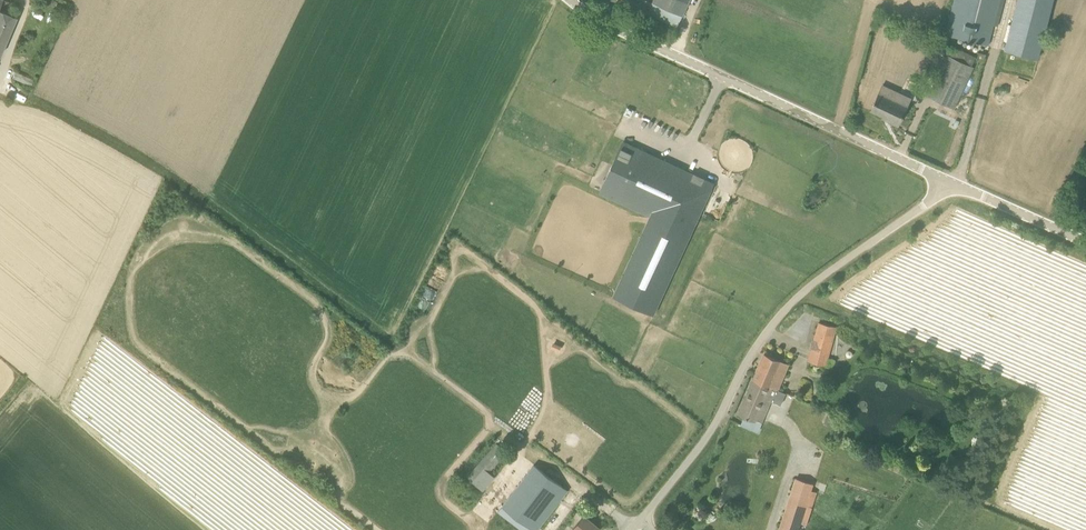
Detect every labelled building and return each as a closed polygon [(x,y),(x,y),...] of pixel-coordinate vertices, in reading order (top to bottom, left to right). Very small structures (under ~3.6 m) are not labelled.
[(5,11),(9,1),(7,0),(0,0),(0,55),(17,16),(5,11)] [(653,2),(648,12),(678,26),(690,0),(648,0),(653,2)] [(946,34),(988,45),(1000,0),(955,0),(946,34)] [(1053,0),(1018,0),(1006,50),(1038,58),(1053,0)] [(948,56),(945,63),(929,97),(954,109),(970,75),(974,67),(948,56)] [(13,76),(31,84),(33,78),(15,71),(13,76)] [(908,105),(880,92),(872,109),(889,117),(888,120),(899,125),(908,105)] [(644,151),(625,191),(676,215),(634,305),(674,324),(735,193),(644,151)] [(809,360),(826,365),(836,327),(819,322),(809,360)] [(754,379),(775,388),(778,389),(788,364),(765,354),(754,379)] [(760,422),(770,400),(781,404),(786,393),(778,389),(775,388),(754,379),(739,413),(760,422)] [(495,476),(489,471),(506,451),(496,442),(466,475),(482,490),(495,476)] [(498,515),(518,529),(538,529),(568,491),(534,465),(526,475),(502,506),(504,507),(498,515)] [(814,484),(797,478),(779,529),(799,529),(814,484)] [(573,529),(598,529),(600,528),(585,516),(573,529)]
